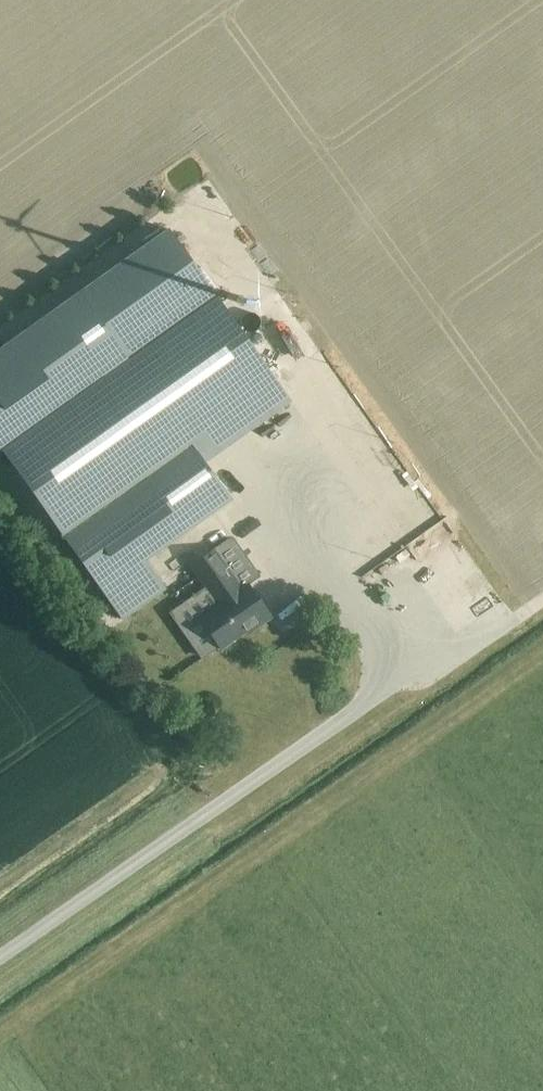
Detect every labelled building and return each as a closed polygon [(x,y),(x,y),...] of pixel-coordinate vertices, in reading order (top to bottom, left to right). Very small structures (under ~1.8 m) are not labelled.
[(167,228),(54,309),(101,375),(196,307),(202,316),(218,304),(212,296),(214,294),(167,228)] [(137,403),(95,423),(100,433),(136,470),(151,456),(177,443),(171,430),(186,423),(197,412),(194,406),(209,399),(215,392),(226,387),(221,381),(214,384),(205,367),(196,372),(205,391),(191,377),(189,378),(202,391),(204,396),(191,402),(184,395),(172,402),(154,419),(137,403)] [(21,412),(23,418),(0,426),(0,451),(4,456),(14,453),(26,444),(23,440),(25,439),(15,426),(23,420),(29,438),(35,435),(43,430),(44,429),(65,414),(93,405),(91,399),(111,384),(87,392),(73,374),(21,412)] [(85,581),(126,623),(229,523),(188,481),(85,581)] [(93,550),(79,521),(57,531),(71,561),(93,550)] [(368,564),(391,554),(387,544),(364,554),(368,564)] [(214,550),(192,566),(219,604),(200,617),(201,620),(206,617),(223,641),(219,644),(221,647),(246,629),(248,632),(270,616),(254,594),(248,598),(214,550)]
